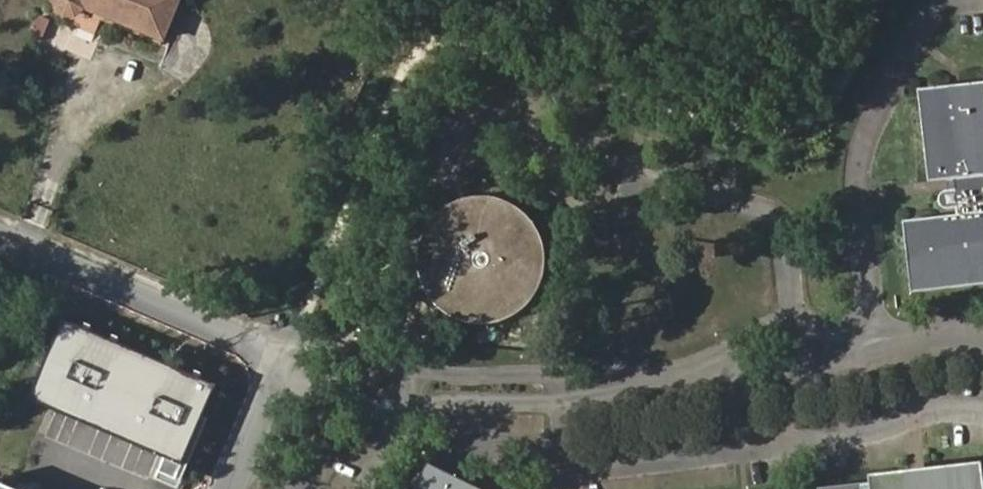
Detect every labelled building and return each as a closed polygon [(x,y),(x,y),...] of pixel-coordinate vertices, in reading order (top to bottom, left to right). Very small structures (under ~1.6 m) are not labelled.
[(96,6),(162,32),(176,0),(99,0),(96,6)] [(940,199),(939,201),(940,204),(942,208),(947,211),(952,211),(960,210),(961,217),(906,223),(914,295),(982,287),(982,184),(982,177),(982,83),(923,90),(933,183),(956,180),(957,189),(949,190),(946,191),(943,193),(941,195),(940,199)] [(426,257),(426,263),(427,268),(427,274),(429,278),(431,285),(434,290),(437,295),(444,302),(450,308),(457,312),(462,315),(468,317),(479,318),(483,319),(493,318),(497,317),(509,313),(514,311),(524,302),(528,298),(533,290),(536,286),(538,279),(541,265),(541,255),(540,248),(538,242),(537,237),(534,231),(526,222),(519,215),(512,210),(500,205),(494,204),(480,203),(475,204),(471,205),(467,206),(465,207),(467,214),(447,228),(441,223),(433,233),(431,239),(429,242),(426,257)] [(220,390),(71,322),(33,406),(182,474),(220,390)] [(430,464),(418,488),(481,488),(430,464)] [(912,479),(825,488),(982,488),(982,470),(925,477),(926,484),(912,486),(912,479)] [(925,477),(912,479),(912,486),(926,484),(925,477)]
